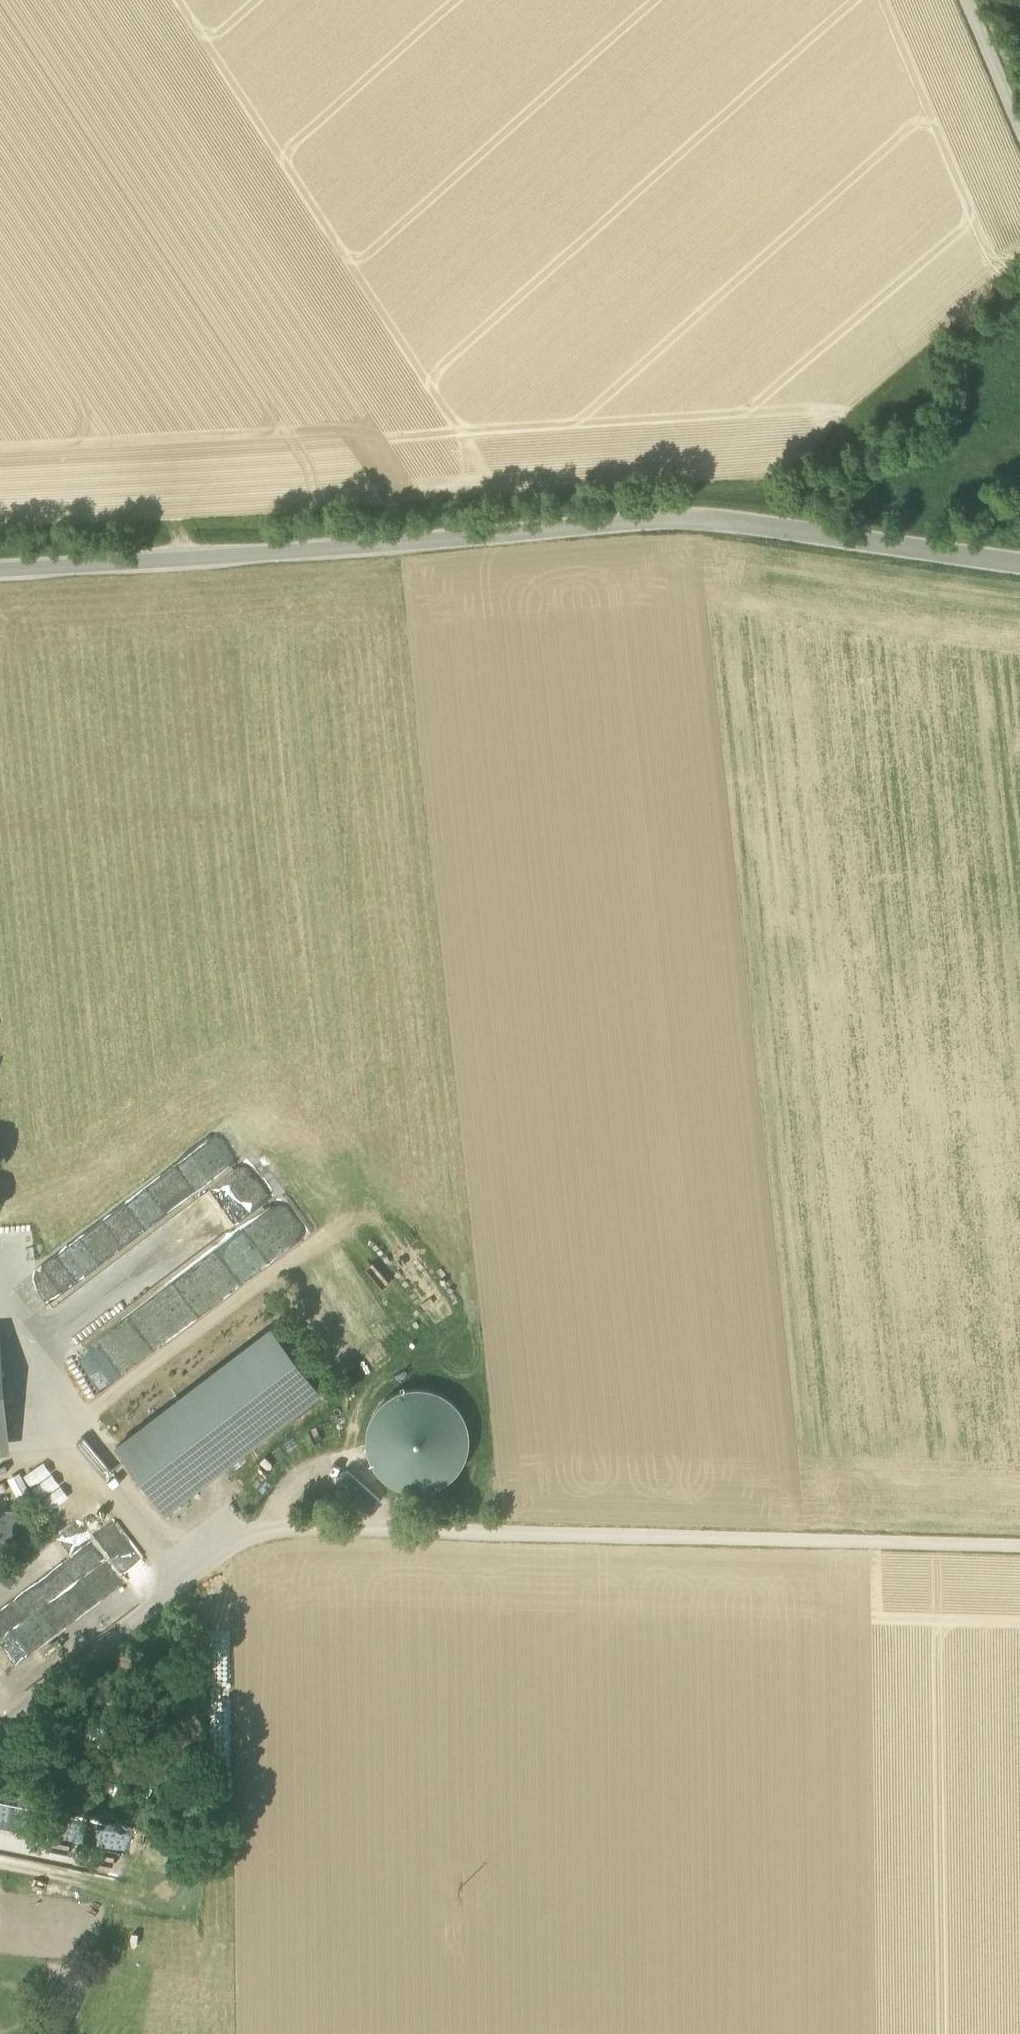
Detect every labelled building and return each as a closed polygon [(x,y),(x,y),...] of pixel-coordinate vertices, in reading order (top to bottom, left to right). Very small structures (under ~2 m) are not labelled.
[(116,1447),(166,1512),(320,1394),(271,1329),(116,1447)] [(9,1451),(0,1348),(0,1452),(9,1451)] [(370,1420),(366,1440),(370,1460),(382,1476),(398,1487),(418,1491),(438,1487),(454,1475),(465,1458),(469,1439),(465,1419),(454,1403),(437,1392),(417,1388),(397,1392),(381,1403),(370,1420)] [(6,1554),(20,1552),(31,1543),(36,1530),(33,1516),(25,1506),(12,1501),(0,1503),(0,1552),(6,1554)] [(19,1630),(12,1619),(23,1612),(20,1607),(37,1605),(55,1594),(54,1589),(68,1581),(67,1574),(74,1569),(70,1562),(0,1604),(0,1636),(2,1635),(5,1633),(26,1631),(16,1637),(31,1660),(39,1655),(36,1634),(50,1632),(43,1621),(60,1610),(50,1611),(19,1630)] [(74,1645),(95,1628),(86,1616),(65,1633),(74,1645)]
